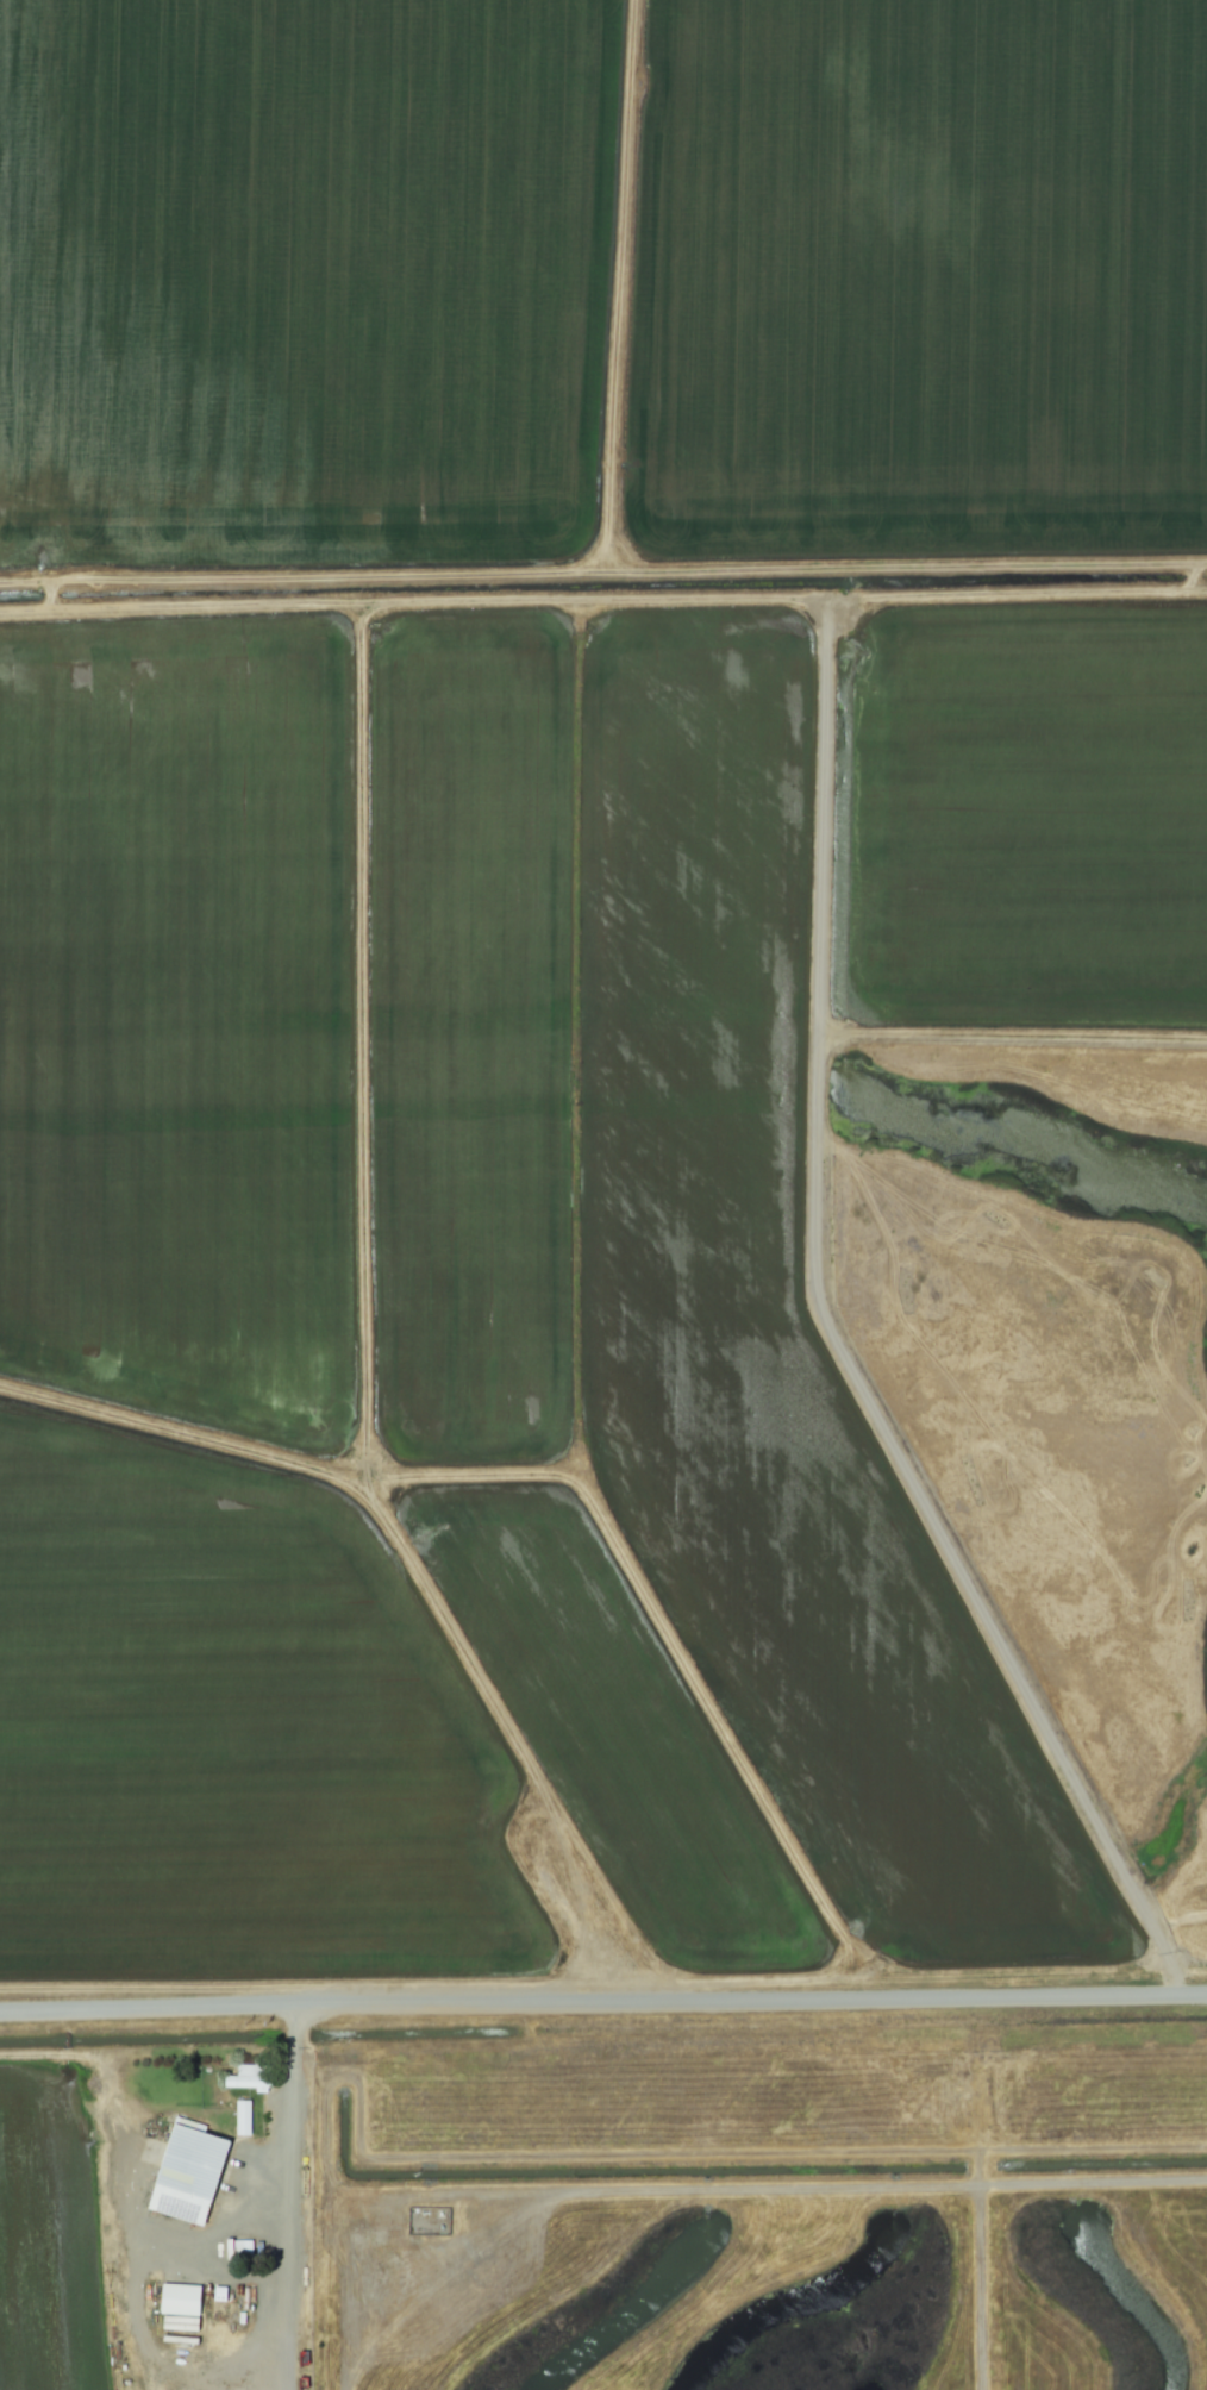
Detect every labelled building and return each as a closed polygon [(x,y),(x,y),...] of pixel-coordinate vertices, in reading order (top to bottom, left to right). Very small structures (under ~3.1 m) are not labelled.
[(254,2086),(254,2091),(268,2092),(269,2065),(236,2064),(236,2075),(224,2075),(224,2086),(254,2086)] [(250,2134),(249,2100),(234,2100),(234,2134),(250,2134)] [(205,2226),(230,2140),(204,2133),(205,2125),(176,2116),(149,2209),(205,2226)] [(198,2330),(200,2285),(161,2283),(158,2314),(164,2314),(163,2328),(198,2330)]
